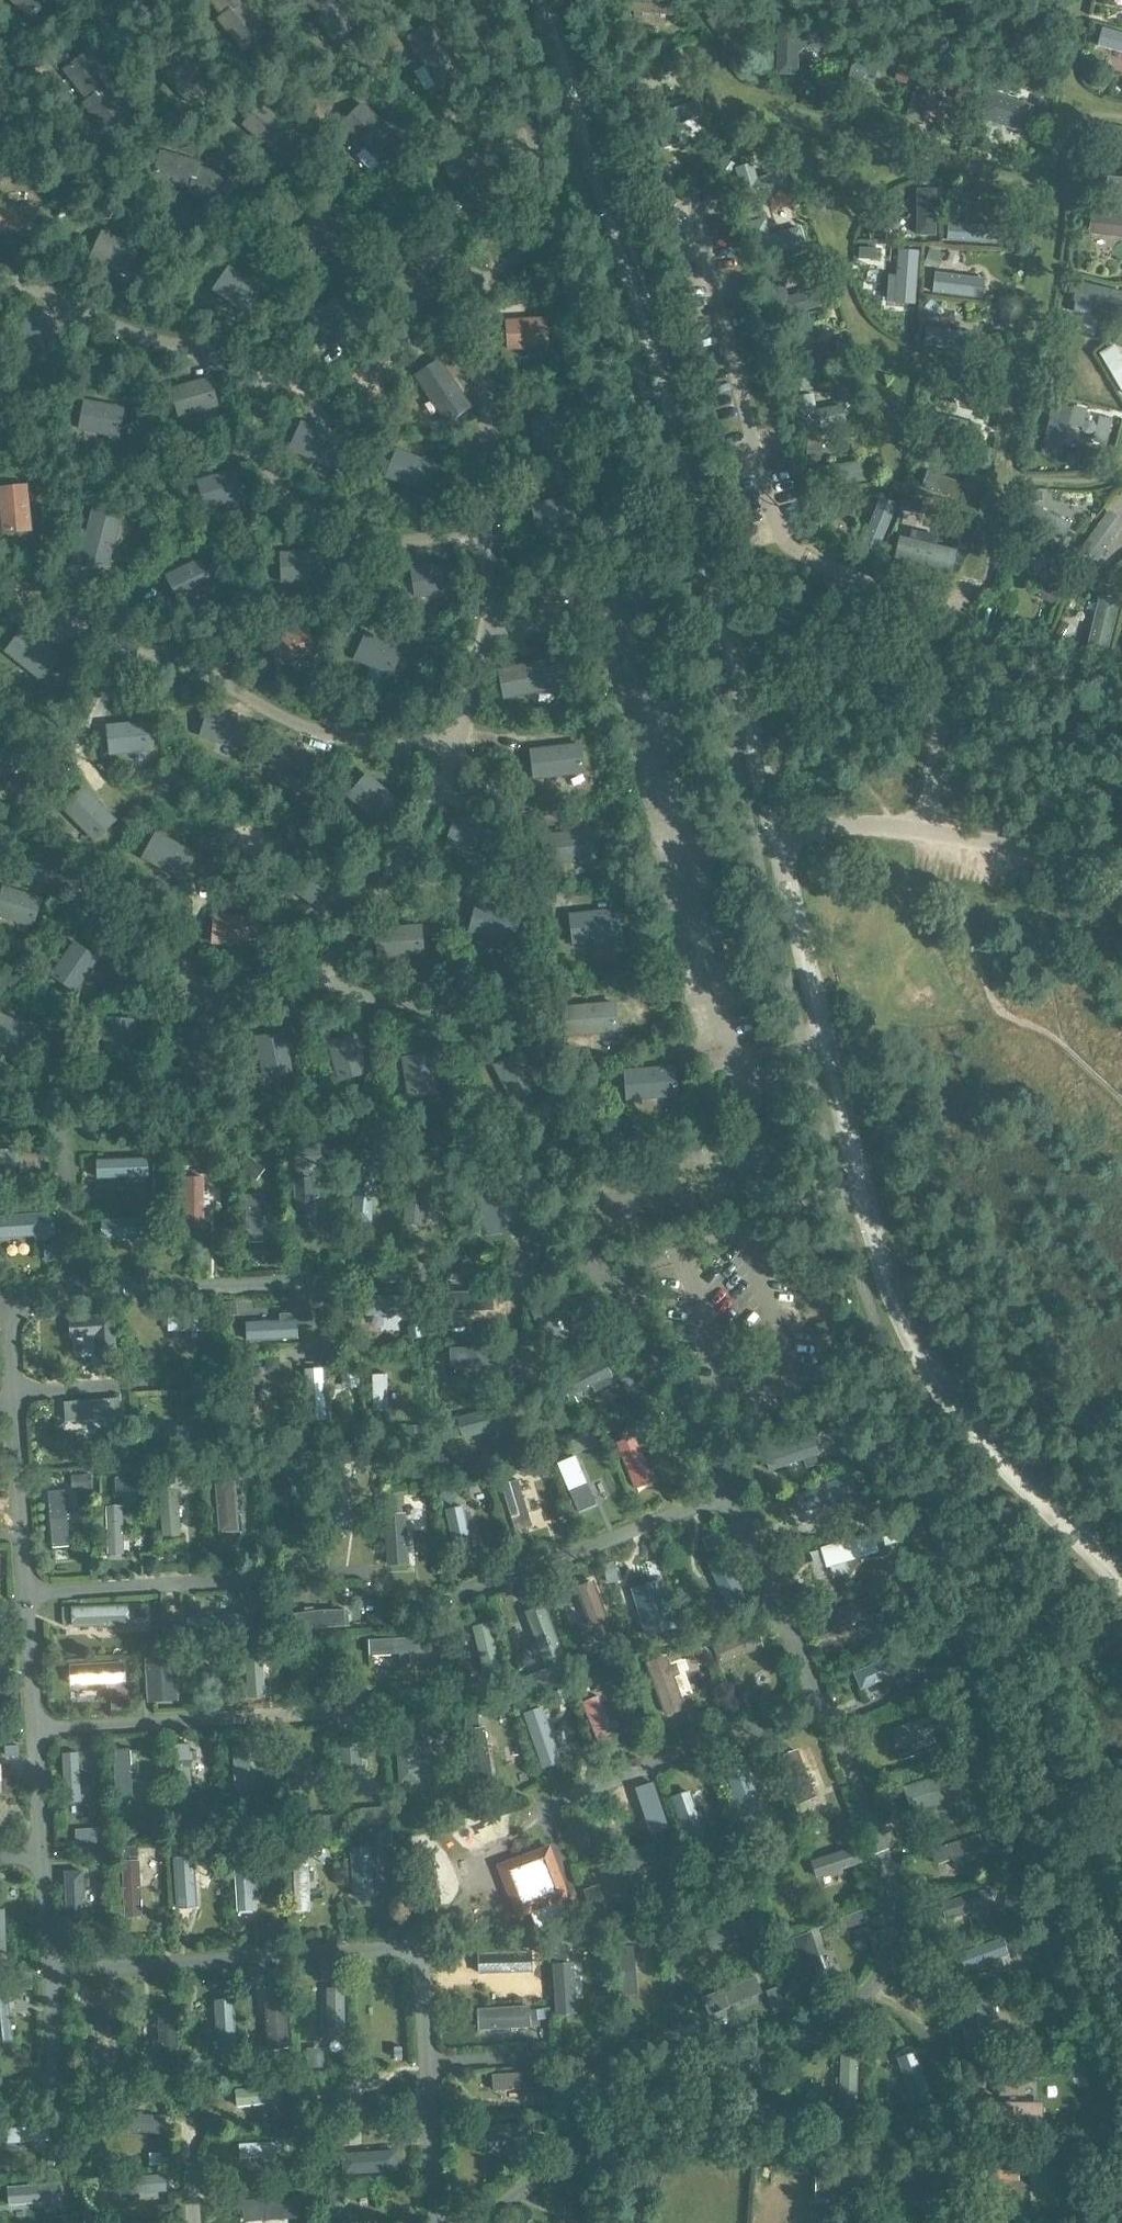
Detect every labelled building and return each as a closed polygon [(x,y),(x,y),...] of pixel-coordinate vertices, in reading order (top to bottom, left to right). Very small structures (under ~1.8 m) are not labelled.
[(32,17),(45,0),(12,0),(32,17)] [(241,2),(244,0),(210,0),(223,15),(241,1),(241,2)] [(332,39),(356,24),(342,2),(341,0),(308,0),(332,39)] [(643,14),(675,17),(676,0),(622,0),(621,13),(633,13),(632,20),(643,21),(643,14)] [(241,1),(223,15),(218,19),(243,49),(265,32),(241,2),(241,1)] [(433,23),(408,37),(436,84),(460,70),(443,40),(433,23)] [(778,28),(778,74),(797,74),(797,46),(820,46),(820,28),(778,28)] [(1121,70),(1121,48),(1111,46),(1109,68),(1121,70)] [(105,85),(107,88),(113,83),(87,48),(66,64),(89,94),(91,96),(105,85)] [(184,52),(162,70),(191,104),(212,86),(184,52)] [(855,54),(844,95),(861,100),(866,79),(875,82),(881,61),(855,54)] [(91,96),(89,94),(83,99),(110,134),(130,118),(107,88),(105,85),(91,96)] [(987,90),(978,116),(1024,132),(1033,105),(987,90)] [(700,98),(658,112),(649,114),(660,150),(679,145),(672,123),(705,113),(700,98)] [(254,111),(243,123),(284,161),(302,141),(261,103),(254,111)] [(350,114),(341,123),(380,163),(400,144),(385,126),(361,103),(350,114)] [(197,167),(200,168),(202,161),(177,154),(160,149),(153,174),(189,184),(192,185),(197,167)] [(444,161),(467,210),(493,197),(477,164),(469,149),(444,161)] [(757,179),(752,163),(737,167),(746,199),(789,187),(785,171),(757,179)] [(192,185),(189,184),(187,191),(230,203),(237,178),(217,173),(200,168),(197,167),(192,185)] [(1107,193),(1107,195),(1121,196),(1121,176),(1109,175),(1107,193)] [(31,237),(39,209),(0,198),(0,229),(31,237)] [(771,235),(767,219),(751,224),(760,255),(803,243),(799,227),(771,235)] [(101,231),(89,256),(126,273),(138,247),(101,231)] [(946,244),(946,263),(997,263),(997,244),(946,244)] [(878,249),(860,248),(859,259),(877,261),(878,249)] [(233,303),(245,312),(263,288),(229,263),(211,287),(233,303)] [(422,274),(402,266),(391,292),(429,307),(439,281),(422,274)] [(781,276),(766,280),(777,318),(821,305),(817,291),(788,299),(781,276)] [(332,297),(306,310),(324,347),(350,335),(337,308),(332,297)] [(34,305),(19,330),(52,350),(67,325),(49,314),(34,305)] [(792,317),(795,329),(817,323),(814,312),(792,317)] [(1064,327),(1077,330),(1080,317),(1067,314),(1064,327)] [(545,317),(506,318),(508,348),(547,346),(545,317)] [(438,359),(414,375),(446,422),(470,406),(455,383),(438,359)] [(170,387),(179,417),(217,407),(208,377),(170,387)] [(812,394),(795,397),(802,432),(847,423),(844,407),(816,412),(812,394)] [(85,401),(79,430),(119,438),(124,408),(98,403),(85,401)] [(1056,402),(1043,452),(1059,456),(1068,421),(1083,425),(1087,410),(1056,402)] [(571,410),(530,419),(534,437),(536,446),(577,437),(571,410)] [(1096,429),(1110,433),(1114,420),(1100,416),(1096,429)] [(296,430),(289,447),(330,464),(340,439),(300,421),(296,430)] [(397,448),(385,475),(428,493),(433,480),(439,465),(397,448)] [(234,468),(197,479),(205,508),(243,496),(239,483),(234,468)] [(864,484),(831,489),(833,502),(866,497),(864,484)] [(0,487),(0,498),(3,533),(15,532),(32,530),(28,485),(0,487)] [(1043,491),(1028,492),(1028,502),(1043,502),(1043,491)] [(571,495),(533,503),(536,517),(539,532),(577,524),(571,495)] [(120,516),(91,509),(79,557),(92,560),(108,564),(120,516)] [(1094,575),(1121,536),(1105,524),(1077,563),(1094,575)] [(293,551),(280,551),(281,581),(321,580),(320,550),(293,551)] [(202,556),(166,575),(174,591),(179,600),(215,582),(202,556)] [(429,565),(411,567),(415,597),(454,592),(450,562),(429,565)] [(1062,592),(1046,585),(1039,599),(1055,606),(1062,592)] [(307,626),(269,636),(277,665),(291,661),(315,654),(307,626)] [(26,629),(7,652),(41,680),(60,657),(42,642),(26,629)] [(403,648),(368,631),(355,657),(390,674),(395,664),(403,648)] [(515,666),(499,669),(505,697),(552,688),(547,659),(515,666)] [(208,708),(200,734),(238,746),(247,720),(227,714),(208,708)] [(107,725),(110,754),(149,751),(147,722),(126,724),(107,725)] [(0,750),(0,797),(36,758),(21,745),(12,737),(0,750)] [(299,749),(285,741),(271,766),(306,786),(321,761),(299,749)] [(545,747),(531,749),(534,777),(583,772),(580,743),(545,747)] [(382,786),(367,773),(347,796),(377,823),(398,800),(382,786)] [(81,788),(62,808),(94,840),(113,821),(93,800),(81,788)] [(499,830),(455,815),(451,827),(446,842),(490,857),(499,830)] [(557,833),(541,835),(545,863),(595,857),(592,829),(557,833)] [(159,834),(145,860),(166,871),(181,879),(195,854),(159,834)] [(298,891),(332,916),(351,891),(316,865),(298,891)] [(0,902),(0,916),(31,927),(41,900),(20,893),(5,887),(0,902)] [(493,908),(477,903),(470,931),(515,943),(522,915),(493,908)] [(588,912),(570,914),(573,944),(623,939),(620,909),(588,912)] [(259,917),(214,913),(213,924),(212,942),(256,946),(259,917)] [(401,925),(376,927),(378,956),(424,954),(422,924),(401,925)] [(74,940),(51,972),(77,989),(99,957),(74,940)] [(587,1005),(563,1006),(565,1035),(617,1031),(615,1003),(587,1005)] [(26,1053),(36,1027),(0,1013),(0,1043),(26,1053)] [(120,1020),(104,1018),(101,1055),(130,1058),(133,1021),(120,1020)] [(210,1069),(207,1029),(196,1029),(178,1031),(181,1071),(210,1069)] [(269,1034),(255,1037),(262,1076),(292,1071),(285,1031),(269,1034)] [(342,1037),(328,1041),(339,1081),(366,1073),(355,1034),(342,1037)] [(416,1056),(404,1057),(410,1099),(438,1095),(432,1053),(416,1056)] [(539,1088),(520,1053),(511,1057),(494,1067),(513,1102),(539,1088)] [(647,1069),(623,1071),(626,1098),(676,1094),(674,1067),(647,1069)] [(307,1150),(307,1143),(294,1144),(294,1157),(304,1157),(307,1150)] [(0,1150),(0,1165),(21,1165),(21,1171),(32,1171),(32,1165),(39,1165),(39,1150),(0,1150)] [(194,1179),(195,1165),(176,1165),(175,1178),(194,1179)] [(406,1165),(403,1226),(421,1226),(422,1200),(429,1200),(430,1187),(423,1187),(424,1166),(406,1165)] [(501,1186),(493,1186),(476,1186),(476,1229),(493,1229),(493,1202),(501,1202),(501,1186)] [(146,1238),(154,1238),(153,1216),(103,1219),(104,1240),(138,1238),(138,1245),(147,1244),(146,1238)] [(443,1322),(492,1320),(492,1302),(442,1303),(443,1322)] [(246,1323),(247,1342),(299,1339),(297,1320),(291,1320),(290,1313),(280,1314),(280,1321),(246,1323)] [(72,1337),(95,1336),(96,1357),(116,1356),(114,1315),(71,1318),(72,1337)] [(446,1338),(445,1327),(434,1328),(435,1339),(446,1338)] [(613,1375),(606,1359),(562,1381),(570,1396),(588,1387),(593,1396),(606,1390),(601,1381),(613,1375)] [(103,1361),(104,1377),(119,1376),(118,1360),(103,1361)] [(238,1414),(256,1413),(254,1370),(236,1370),(237,1382),(232,1382),(233,1406),(238,1406),(238,1414)] [(640,1385),(627,1392),(634,1404),(647,1397),(640,1385)] [(385,1409),(385,1389),(369,1388),(369,1409),(385,1409)] [(304,1423),(317,1423),(316,1394),(303,1395),(304,1423)] [(464,1439),(505,1428),(499,1407),(458,1418),(464,1439)] [(103,1414),(67,1415),(67,1430),(103,1430),(103,1414)] [(597,1431),(584,1436),(589,1448),(602,1443),(597,1431)] [(815,1440),(766,1458),(771,1471),(803,1459),(807,1468),(816,1465),(812,1455),(819,1453),(815,1440)] [(614,1458),(636,1508),(655,1500),(634,1449),(614,1458)] [(852,1475),(796,1496),(803,1513),(828,1504),(830,1509),(841,1505),(840,1500),(858,1493),(852,1475)] [(452,1505),(460,1493),(447,1484),(439,1497),(452,1505)] [(128,1506),(141,1505),(141,1490),(127,1491),(128,1506)] [(519,1501),(506,1504),(513,1538),(526,1536),(519,1501)] [(470,1512),(465,1513),(464,1507),(446,1510),(456,1559),(474,1555),(468,1525),(473,1524),(470,1512)] [(718,1547),(713,1535),(703,1540),(709,1551),(718,1547)] [(619,1581),(615,1562),(604,1565),(608,1584),(619,1581)] [(588,1637),(594,1635),(597,1642),(616,1634),(596,1580),(576,1587),(589,1623),(584,1626),(588,1637)] [(632,1590),(646,1637),(677,1628),(662,1580),(632,1590)] [(535,1658),(543,1656),(546,1664),(566,1656),(546,1604),(526,1613),(539,1645),(531,1648),(535,1658)] [(149,1605),(136,1605),(137,1617),(149,1616),(149,1605)] [(429,1606),(414,1607),(415,1623),(429,1623),(429,1606)] [(199,1614),(199,1619),(190,1620),(191,1639),(245,1635),(244,1616),(208,1618),(208,1613),(199,1614)] [(183,1625),(168,1626),(170,1647),(185,1646),(183,1625)] [(833,1655),(864,1640),(858,1627),(827,1642),(833,1655)] [(411,1654),(421,1653),(420,1638),(370,1641),(370,1655),(401,1654),(401,1665),(411,1664),(411,1654)] [(214,1659),(219,1670),(234,1664),(229,1652),(214,1659)] [(665,1656),(646,1663),(665,1716),(686,1709),(675,1679),(679,1677),(675,1667),(669,1669),(665,1656)] [(906,1671),(898,1656),(858,1676),(865,1691),(888,1680),(891,1687),(902,1681),(899,1675),(906,1671)] [(174,1658),(145,1659),(147,1703),(176,1701),(174,1658)] [(70,1663),(71,1685),(127,1682),(126,1660),(70,1663)] [(479,1701),(475,1685),(461,1688),(466,1705),(479,1701)] [(751,1694),(739,1688),(732,1699),(744,1706),(751,1694)] [(554,1692),(558,1706),(568,1703),(563,1689),(554,1692)] [(126,1695),(111,1696),(112,1711),(127,1710),(126,1695)] [(588,1752),(608,1748),(601,1710),(581,1714),(588,1752)] [(943,1742),(941,1734),(950,1731),(944,1711),(892,1729),(899,1749),(930,1738),(932,1746),(943,1742)] [(423,1743),(416,1744),(415,1734),(395,1735),(395,1736),(398,1787),(419,1786),(417,1757),(424,1756),(423,1743)] [(19,1745),(5,1746),(6,1757),(20,1756),(19,1745)] [(189,1745),(174,1746),(176,1793),(191,1792),(190,1763),(196,1763),(196,1752),(189,1753),(189,1745)] [(309,1751),(301,1752),(300,1745),(284,1745),(286,1794),(303,1793),(301,1760),(310,1760),(309,1751)] [(912,1814),(957,1800),(948,1773),(904,1787),(912,1814)] [(699,1807),(693,1788),(673,1795),(687,1839),(707,1832),(702,1817),(710,1814),(707,1804),(699,1807)] [(650,1803),(635,1810),(645,1831),(660,1824),(650,1803)] [(1002,1805),(986,1805),(986,1817),(1002,1817),(1002,1805)] [(389,1807),(375,1808),(376,1823),(390,1822),(389,1807)] [(338,1815),(324,1816),(325,1831),(339,1830),(338,1815)] [(119,1826),(120,1841),(139,1841),(138,1825),(119,1826)] [(818,1830),(803,1836),(808,1849),(823,1843),(818,1830)] [(380,1845),(392,1844),(392,1832),(379,1832),(380,1845)] [(575,1841),(579,1853),(587,1851),(583,1839),(575,1841)] [(522,1910),(568,1892),(550,1845),(505,1863),(522,1910)] [(250,1847),(234,1847),(237,1911),(253,1910),(252,1892),(259,1892),(258,1879),(252,1879),(250,1847)] [(366,1855),(352,1856),(354,1893),(368,1893),(367,1871),(374,1870),(374,1862),(366,1863),(366,1855)] [(311,1872),(310,1863),(294,1864),(297,1912),(313,1911),(311,1885),(320,1884),(319,1872),(311,1872)] [(85,1882),(84,1871),(66,1872),(69,1918),(87,1917),(86,1895),(95,1895),(95,1882),(85,1882)] [(593,1913),(607,1907),(598,1885),(585,1890),(593,1913)] [(852,1914),(856,1925),(869,1920),(865,1909),(852,1914)] [(1005,1964),(1003,1958),(1007,1956),(1002,1942),(963,1954),(967,1969),(993,1961),(994,1967),(1005,1964)] [(479,1951),(480,1971),(531,1968),(530,1949),(479,1951)] [(575,1963),(553,1964),(555,2011),(578,2010),(575,1963)] [(35,1989),(33,1972),(16,1974),(18,1991),(35,1989)] [(781,1986),(767,1992),(771,2003),(785,1997),(781,1986)] [(532,1987),(533,1998),(548,1998),(547,1987),(532,1987)] [(959,2003),(968,2053),(984,2050),(978,2017),(998,2013),(994,1996),(959,2003)] [(217,1998),(218,2027),(209,2028),(209,2037),(219,2036),(220,2048),(237,2047),(234,1997),(217,1998)] [(342,2044),(343,2002),(323,2002),(321,2043),(342,2044)] [(393,2006),(377,2006),(379,2051),(394,2050),(393,2006)] [(481,2025),(518,2022),(528,2021),(527,2006),(480,2010),(481,2025)] [(543,2009),(531,2010),(532,2021),(545,2020),(544,2009),(543,2009)] [(157,2013),(158,2043),(154,2043),(154,2055),(159,2055),(159,2064),(178,2064),(176,2013),(157,2013)] [(324,2049),(309,2049),(308,2067),(323,2067),(324,2049)] [(859,2106),(860,2077),(861,2054),(843,2053),(841,2106),(859,2106)] [(97,2089),(97,2079),(82,2079),(83,2090),(97,2089)] [(999,2081),(999,2097),(1022,2097),(1022,2081),(999,2081)] [(543,2094),(544,2110),(557,2109),(557,2093),(543,2094)] [(925,2125),(919,2111),(910,2114),(915,2128),(925,2125)] [(985,2182),(1020,2180),(1019,2159),(984,2161),(985,2182)] [(287,2175),(301,2181),(307,2168),(293,2162),(287,2175)] [(911,2184),(941,2186),(942,2167),(913,2165),(911,2184)] [(833,2196),(860,2196),(859,2169),(816,2169),(816,2198),(833,2198),(833,2196)] [(139,2194),(167,2191),(165,2174),(119,2178),(121,2195),(129,2195),(130,2201),(140,2200),(139,2194)] [(1019,2188),(988,2187),(988,2195),(1019,2196),(1019,2188)] [(288,2213),(296,2213),(295,2195),(247,2197),(248,2215),(277,2214),(277,2220),(288,2219),(288,2213)] [(23,2216),(23,2205),(1,2204),(1,2216),(23,2216)] [(368,2211),(343,2213),(342,2208),(329,2208),(330,2222),(369,2222),(368,2211)]
